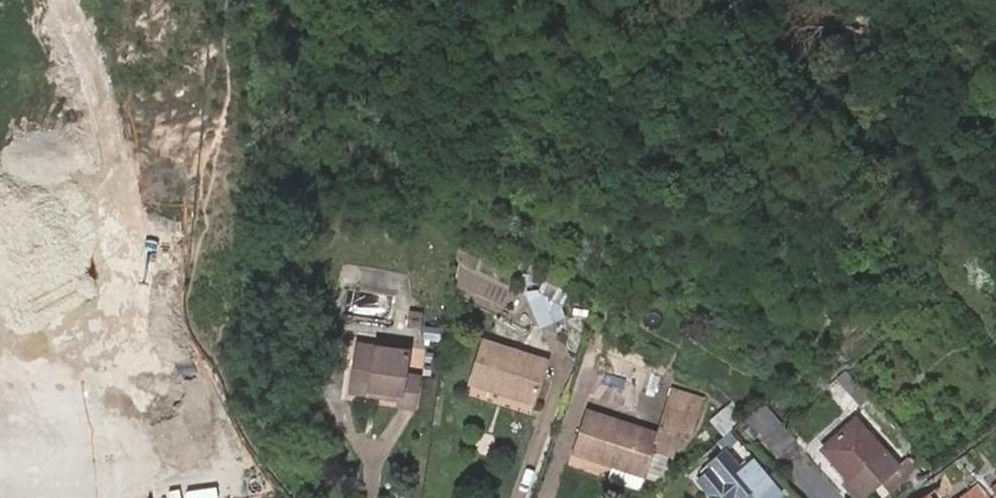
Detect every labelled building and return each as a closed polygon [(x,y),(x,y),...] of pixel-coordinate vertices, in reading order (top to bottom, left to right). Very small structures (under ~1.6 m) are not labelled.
[(526,295),(541,328),(566,317),(561,306),(569,292),(560,287),(566,276),(544,266),(538,276),(543,279),(539,289),(526,290),(526,295)] [(395,295),(346,289),(343,314),(391,320),(395,295)] [(422,311),(409,309),(407,326),(420,328),(422,311)] [(389,398),(387,406),(386,410),(400,413),(409,384),(395,380),(401,357),(352,344),(338,391),(358,397),(361,390),(389,398)] [(539,369),(476,351),(463,393),(525,412),(539,369)] [(842,372),(833,380),(858,408),(866,400),(842,372)] [(358,397),(387,406),(389,398),(361,390),(358,397)] [(651,444),(582,420),(568,460),(626,480),(655,490),(670,444),(681,448),(695,405),(668,396),(651,444)] [(741,420),(760,442),(779,426),(760,404),(741,420)] [(854,421),(820,451),(844,480),(839,485),(851,497),(861,497),(877,483),(890,497),(917,474),(904,460),(895,468),(881,451),(854,421)] [(779,426),(760,442),(775,459),(794,443),(779,426)] [(723,436),(735,450),(697,480),(707,494),(704,496),(706,497),(744,497),(755,490),(758,494),(770,484),(757,468),(754,471),(742,457),(749,452),(729,430),(723,436)] [(626,480),(622,492),(640,497),(652,497),(655,490),(626,480)] [(976,484),(958,497),(989,497),(985,493),(976,484)] [(989,497),(995,493),(995,484),(985,493),(989,497)]
